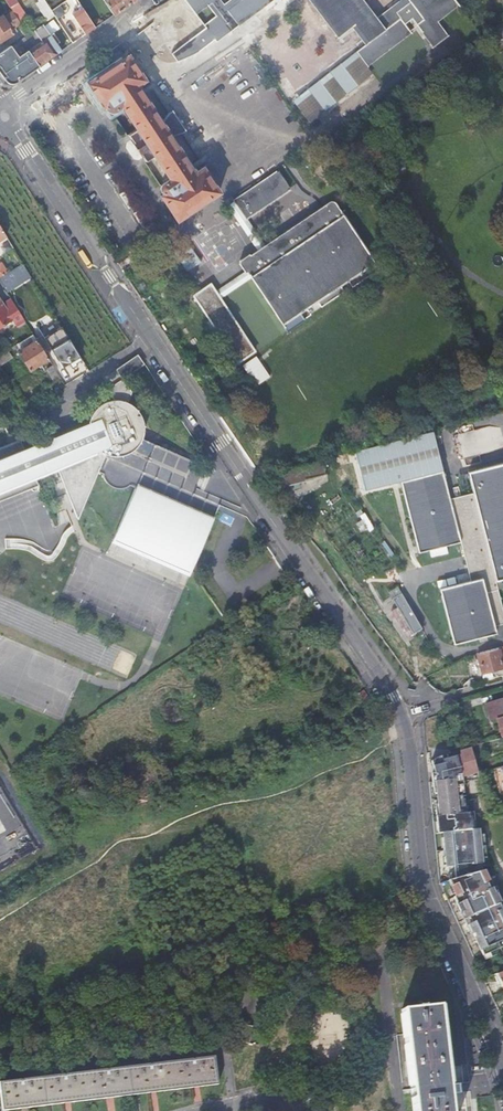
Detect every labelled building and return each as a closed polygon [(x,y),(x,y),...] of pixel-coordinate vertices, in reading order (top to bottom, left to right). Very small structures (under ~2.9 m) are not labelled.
[(10,9),(18,4),(15,0),(4,0),(10,9)] [(54,17),(44,0),(38,0),(43,8),(40,11),(47,22),(54,17)] [(104,1),(113,16),(126,6),(134,0),(106,0),(104,1)] [(224,1),(224,0),(185,0),(195,14),(207,6),(212,13),(200,21),(203,25),(168,51),(177,63),(184,58),(216,35),(218,38),(270,0),(226,0),(224,1)] [(459,4),(455,0),(400,0),(377,17),(364,0),(309,0),(337,37),(335,38),(336,38),(352,27),(365,44),(355,51),(356,52),(368,67),(367,66),(411,33),(412,34),(405,24),(412,19),(432,46),(431,47),(432,48),(449,35),(449,34),(448,35),(437,21),(459,4)] [(95,28),(80,5),(77,7),(79,9),(75,12),(71,14),(78,25),(84,35),(92,29),(95,28)] [(12,12),(3,18),(2,16),(0,17),(0,43),(14,34),(11,30),(20,24),(12,12)] [(61,52),(56,45),(58,43),(55,39),(52,34),(50,36),(42,25),(0,55),(0,74),(5,81),(16,83),(56,55),(61,52)] [(368,67),(356,52),(292,101),(310,124),(375,77),(368,67)] [(138,85),(145,81),(128,56),(127,57),(86,84),(103,108),(105,107),(107,109),(109,112),(110,112),(113,112),(122,107),(137,130),(128,135),(131,140),(131,141),(137,149),(142,157),(143,157),(146,162),(155,157),(170,180),(162,185),(161,186),(160,189),(163,195),(161,196),(177,221),(220,193),(218,190),(203,168),(195,173),(171,135),(182,133),(186,130),(173,110),(169,113),(162,122),(138,85)] [(246,193),(234,201),(245,219),(257,211),(274,200),(290,190),(279,172),(263,183),(246,193)] [(245,219),(234,201),(227,205),(256,251),(262,247),(263,247),(245,219)] [(245,273),(248,278),(273,262),(296,247),(312,236),(343,216),(335,203),(334,202),(333,201),(332,201),(331,201),(330,201),(329,201),(328,202),(302,220),(286,231),(263,247),(262,247),(256,251),(248,256),(247,255),(238,260),(237,264),(242,272),(243,274),(245,273)] [(273,262),(248,278),(282,332),(307,317),(303,310),(314,304),(318,310),(342,295),(338,288),(345,284),(350,290),(377,273),(375,269),(343,216),(312,236),(296,247),(273,262)] [(13,247),(9,240),(4,243),(9,250),(13,247)] [(186,272),(200,264),(189,244),(175,252),(186,272)] [(0,277),(0,282),(1,284),(13,277),(17,284),(31,275),(23,263),(0,277)] [(243,274),(242,272),(213,291),(217,298),(248,278),(245,273),(243,274)] [(250,352),(217,298),(213,291),(208,284),(191,294),(233,363),(250,352)] [(25,322),(11,300),(8,302),(3,305),(0,299),(0,328),(12,321),(16,327),(25,322)] [(39,365),(48,359),(33,335),(14,346),(30,371),(39,365)] [(71,362),(80,357),(69,339),(52,350),(62,368),(71,362)] [(116,368),(122,377),(144,363),(138,354),(116,368)] [(237,366),(251,386),(264,377),(251,357),(237,366)] [(54,382),(60,378),(53,366),(48,370),(48,373),(54,382)] [(112,393),(113,400),(118,400),(123,401),(127,402),(131,392),(128,386),(123,378),(108,387),(112,393)] [(121,520),(114,537),(140,548),(150,552),(191,570),(215,516),(213,516),(212,517),(201,513),(202,511),(200,510),(200,512),(189,507),(189,505),(188,505),(187,506),(176,502),(177,500),(176,500),(184,481),(193,461),(142,438),(143,435),(144,430),(144,425),(143,420),(141,416),(138,411),(135,408),(132,405),(127,402),(123,401),(118,400),(113,400),(109,401),(104,402),(102,403),(100,405),(96,408),(93,412),(91,416),(89,420),(88,422),(78,426),(73,428),(23,447),(20,439),(8,444),(2,430),(0,431),(0,499),(30,487),(37,484),(34,476),(57,467),(77,518),(95,477),(98,471),(99,471),(103,473),(104,476),(104,479),(106,481),(108,483),(110,485),(112,487),(115,488),(117,488),(120,488),(123,488),(125,487),(128,486),(129,485),(135,487),(124,514),(121,520)] [(433,432),(355,452),(365,491),(443,470),(433,432)] [(280,473),(297,498),(321,487),(321,485),(328,482),(327,473),(325,472),(322,463),(280,473)] [(442,472),(400,483),(408,518),(417,553),(460,543),(469,581),(438,589),(452,645),(495,634),(494,627),(502,625),(502,617),(495,583),(502,581),(502,464),(468,473),(473,495),(449,501),(442,472)] [(406,644),(425,634),(398,586),(388,591),(391,597),(382,601),(406,644)] [(498,649),(477,654),(482,673),(493,670),(502,667),(502,666),(498,649)] [(498,719),(502,717),(502,699),(485,704),(489,717),(497,715),(498,719)] [(429,782),(439,879),(446,877),(481,868),(481,866),(489,866),(488,857),(486,857),(486,851),(485,846),(488,846),(487,838),(484,839),(484,834),(478,835),(478,829),(473,829),(472,820),(475,820),(474,814),(473,803),(476,802),(476,799),(465,800),(464,799),(463,799),(462,793),(464,793),(463,785),(466,785),(465,781),(469,781),(475,780),(466,747),(459,749),(460,754),(456,756),(456,754),(455,754),(449,754),(443,755),(437,758),(431,761),(432,762),(430,763),(431,771),(432,781),(429,782)] [(494,769),(502,797),(502,767),(494,769)] [(439,883),(440,885),(453,881),(462,877),(482,872),(482,871),(481,868),(446,877),(439,879),(439,883)] [(440,885),(444,893),(475,959),(489,953),(491,957),(499,954),(500,957),(502,955),(502,918),(490,889),(493,888),(492,884),(499,881),(496,874),(488,877),(486,873),(483,874),(482,872),(462,877),(453,881),(440,885)] [(471,1106),(469,1085),(467,1065),(445,1068),(438,1006),(423,1007),(423,1005),(416,1006),(417,1008),(401,1010),(413,1110),(451,1110),(450,1108),(471,1106)] [(249,1044),(252,1026),(243,1024),(240,1042),(249,1044)] [(217,1085),(214,1056),(0,1082),(0,1099),(1,1110),(19,1109),(51,1105),(89,1100),(127,1095),(161,1091),(196,1087),(217,1085)]
